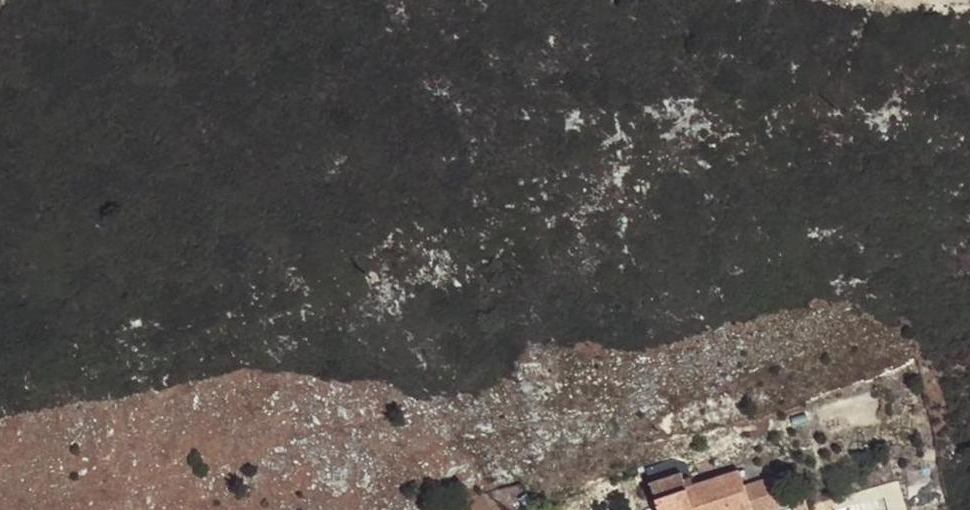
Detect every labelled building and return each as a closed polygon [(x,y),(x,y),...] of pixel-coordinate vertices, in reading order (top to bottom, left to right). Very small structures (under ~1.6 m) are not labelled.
[(687,487),(682,474),(650,484),(659,509),(767,509),(782,505),(773,476),(744,485),(740,469),(687,487)] [(791,503),(793,509),(809,509),(805,499),(791,503)]
